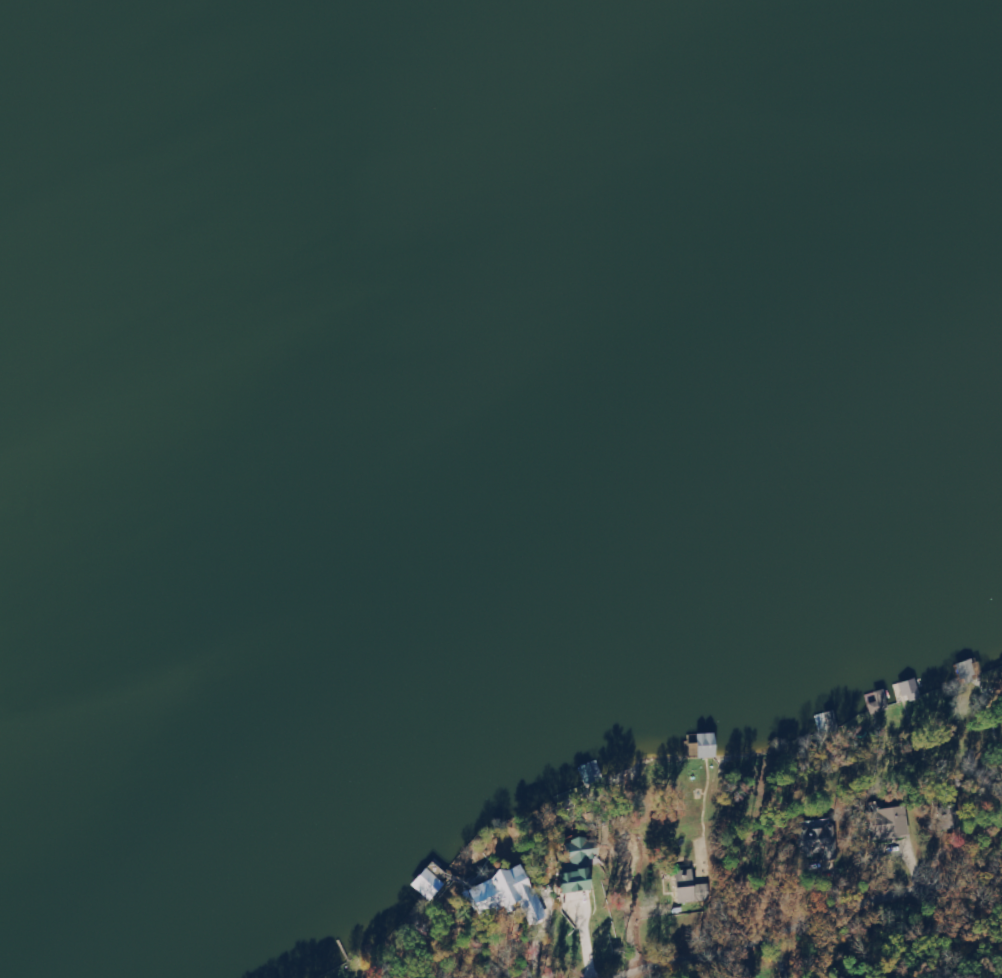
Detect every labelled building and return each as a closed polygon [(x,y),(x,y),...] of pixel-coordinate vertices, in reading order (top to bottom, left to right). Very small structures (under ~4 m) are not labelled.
[(905,703),(920,699),(915,678),(900,682),(905,703)] [(875,703),(867,705),(868,713),(887,710),(883,690),(873,692),(875,703)] [(712,734),(694,734),(693,758),(712,759),(712,734)] [(876,833),(883,832),(884,840),(912,838),(911,808),(875,810),(876,833)] [(586,890),(581,861),(593,859),(589,837),(559,843),(562,860),(570,858),(572,870),(556,873),(558,884),(556,884),(558,896),(586,890)] [(529,924),(541,919),(518,862),(482,876),(484,880),(460,890),(473,920),(519,901),(529,924)] [(674,904),(694,902),(691,870),(671,872),(674,904)]
